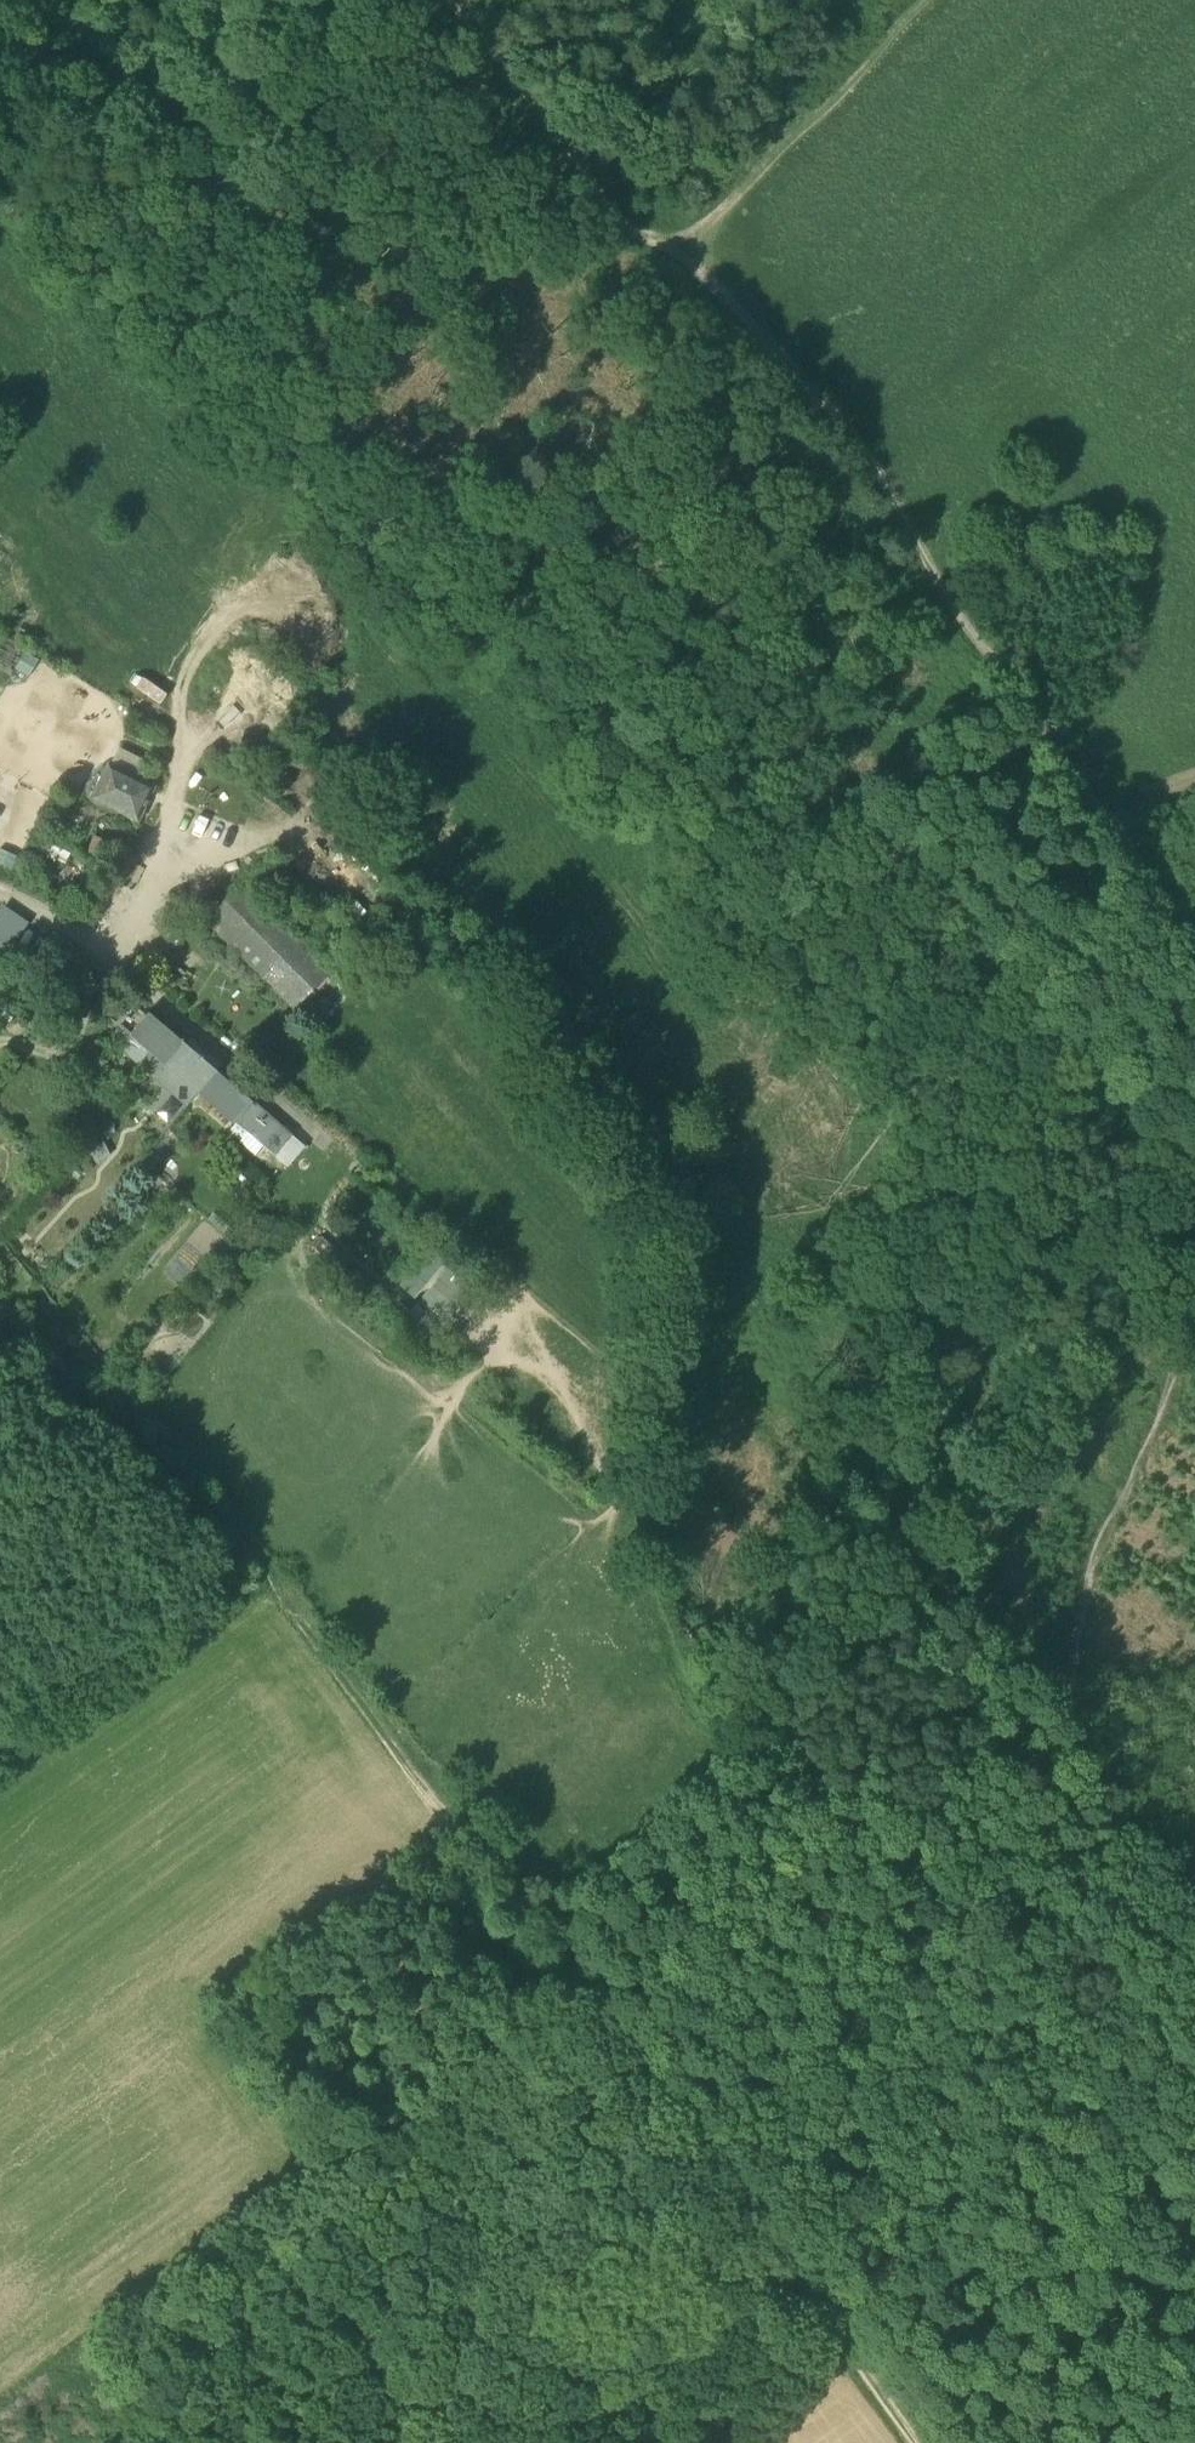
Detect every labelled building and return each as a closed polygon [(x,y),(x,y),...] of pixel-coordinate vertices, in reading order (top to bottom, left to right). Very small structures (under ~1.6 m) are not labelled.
[(92,800),(136,822),(152,789),(108,767),(92,800)] [(205,920),(295,1008),(332,971),(243,882),(205,920)] [(133,1033),(237,1122),(254,1102),(150,1012),(133,1033)] [(237,1122),(275,1155),(293,1135),(254,1102),(237,1122)] [(438,1325),(465,1284),(444,1271),(418,1312),(438,1325)]
